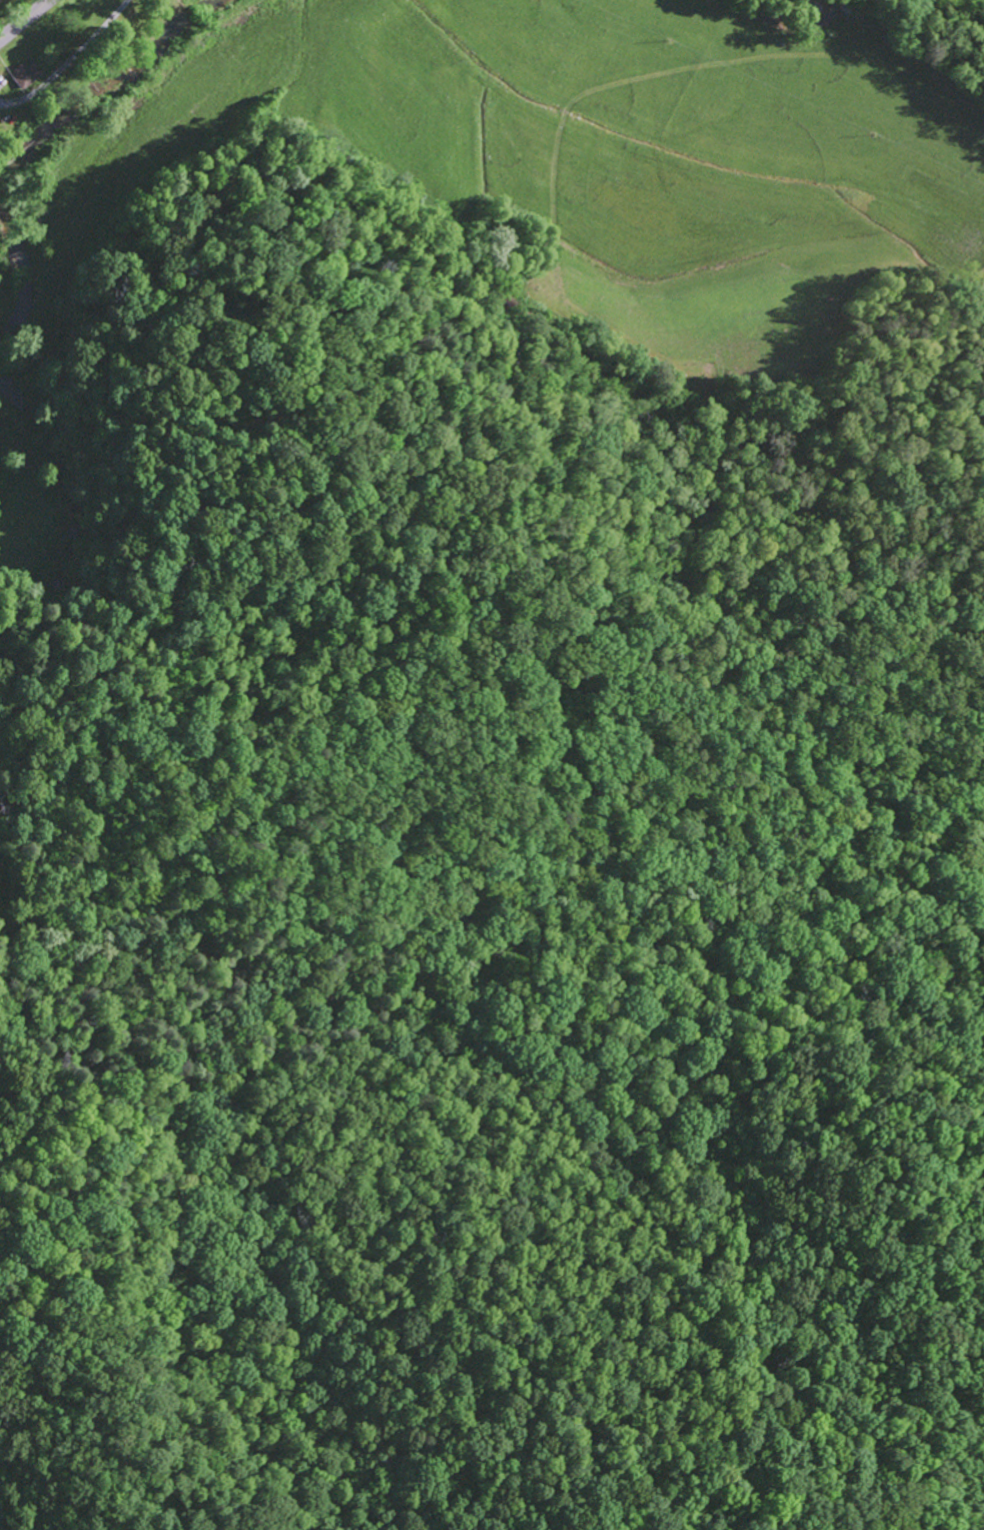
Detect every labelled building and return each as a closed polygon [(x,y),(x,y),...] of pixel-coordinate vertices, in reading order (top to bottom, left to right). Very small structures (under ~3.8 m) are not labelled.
[(23,89),(43,73),(32,57),(11,73),(23,89)]
